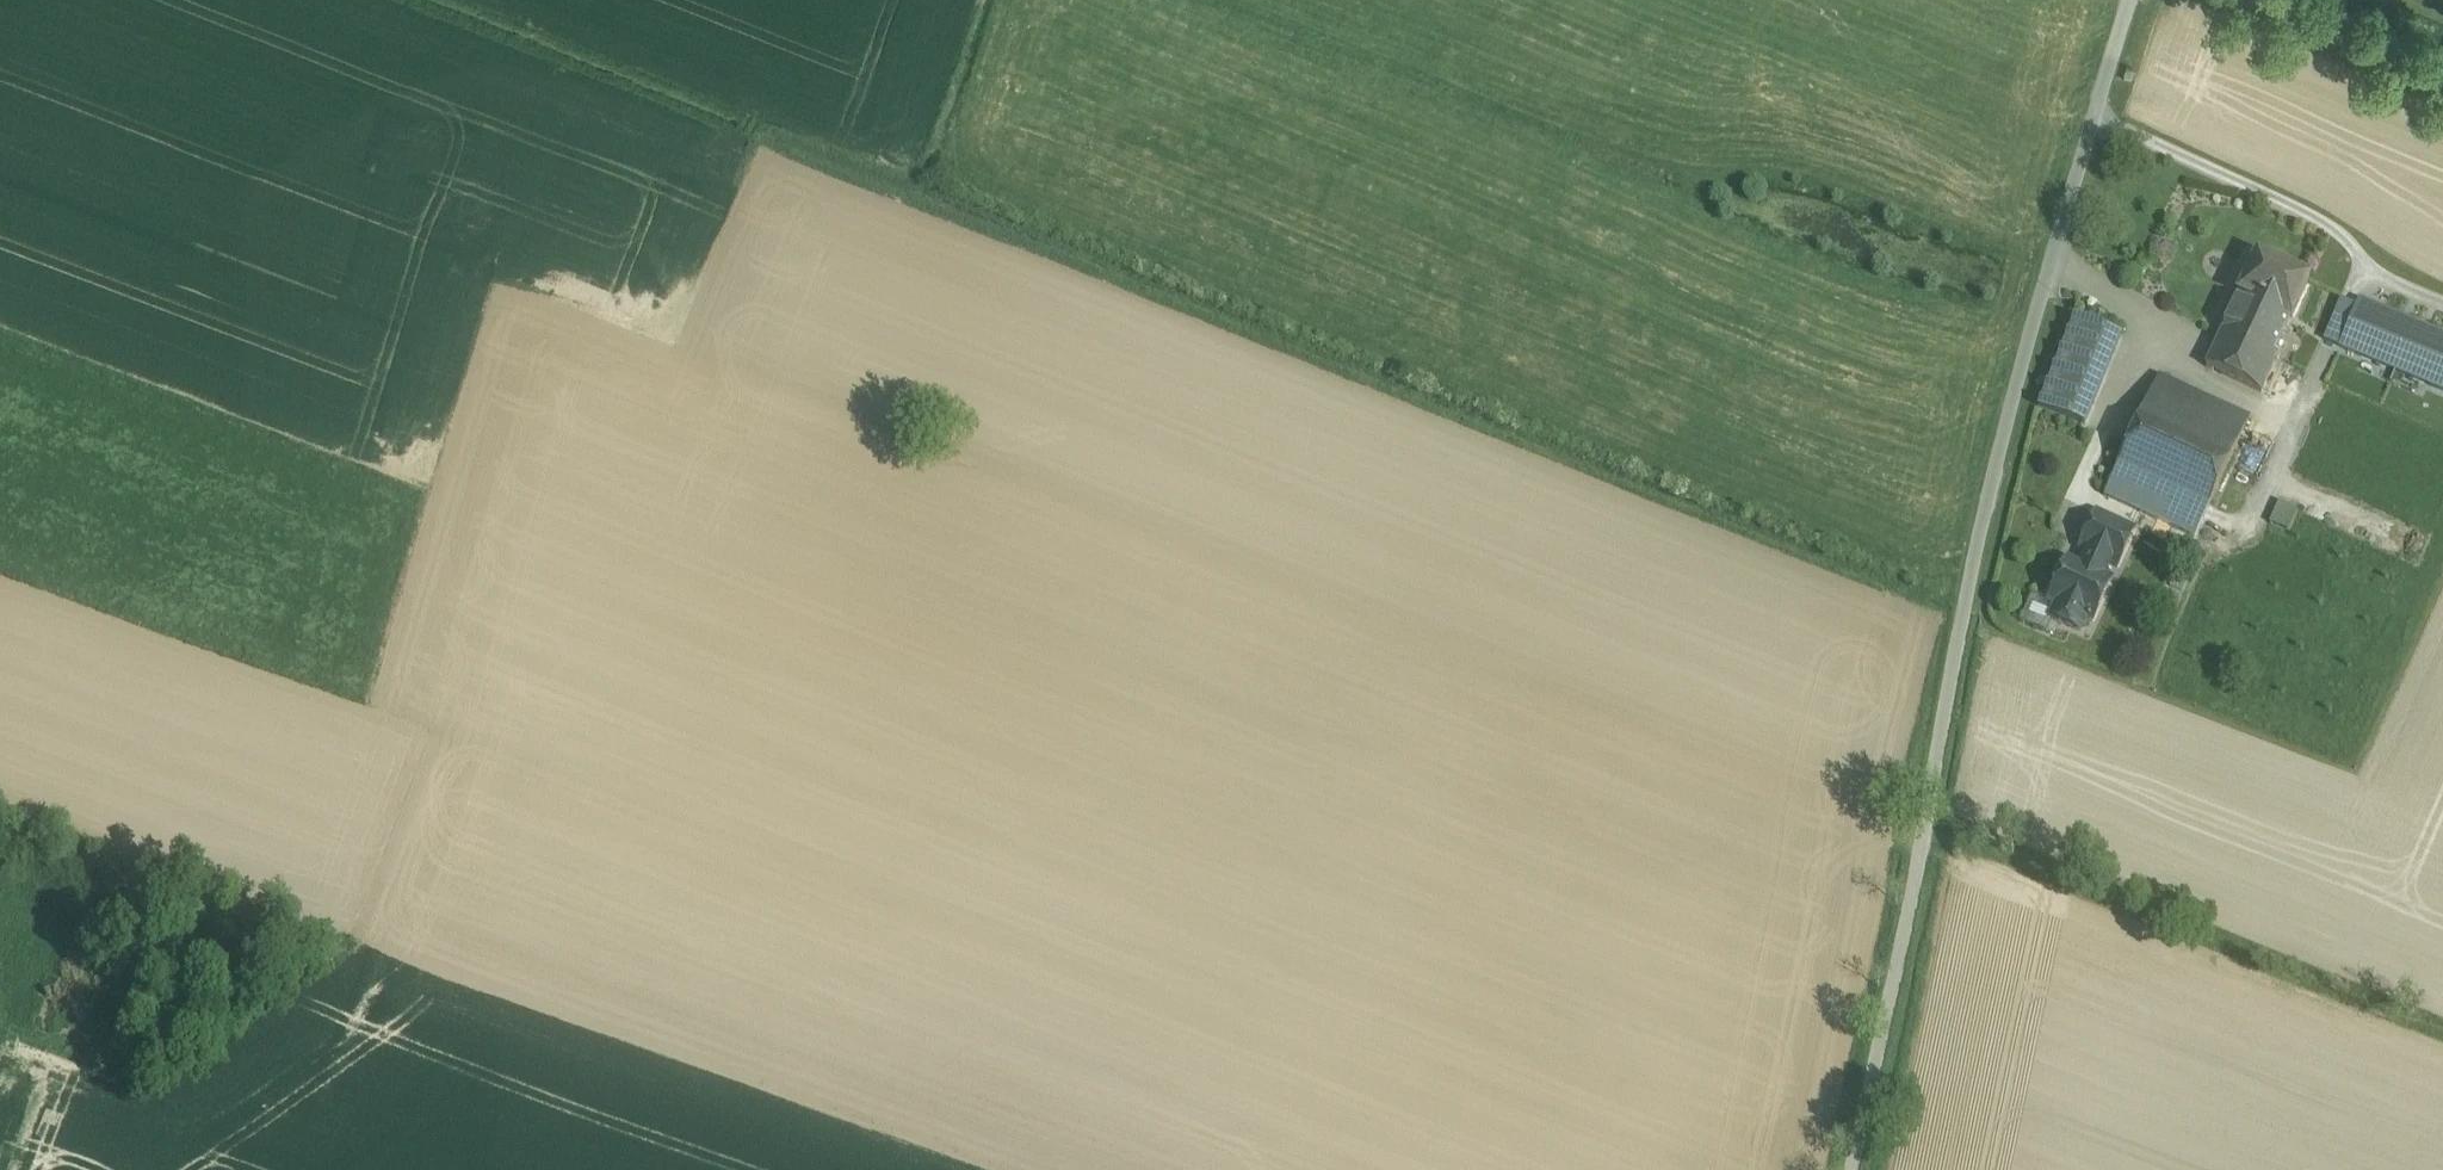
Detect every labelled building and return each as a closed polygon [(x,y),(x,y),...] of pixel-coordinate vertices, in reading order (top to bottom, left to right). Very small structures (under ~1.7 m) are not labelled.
[(2310,281),(2257,257),(2239,297),(2241,297),(2291,321),(2292,321),(2310,281)] [(2273,358),(2274,356),(2291,321),(2241,297),(2223,334),(2273,358)] [(2362,304),(2344,349),(2442,390),(2442,338),(2362,304)] [(2121,338),(2076,320),(2040,409),(2085,427),(2121,338)] [(2273,358),(2223,334),(2207,369),(2261,395),(2278,358),(2274,356),(2273,358)] [(2120,465),(2210,506),(2250,420),(2159,378),(2120,465)] [(2210,506),(2120,465),(2105,497),(2196,539),(2211,507),(2210,506)] [(2273,525),(2294,531),(2301,507),(2280,500),(2273,525)] [(2135,532),(2097,514),(2081,549),(2089,553),(2110,562),(2119,566),(2135,532)] [(2103,579),(2110,562),(2089,553),(2082,569),(2069,563),(2050,604),(2066,611),(2059,624),(2080,634),(2086,620),(2093,623),(2111,583),(2103,579)] [(2050,620),(2059,624),(2066,611),(2050,604),(2034,596),(2023,622),(2045,632),(2050,620)]
